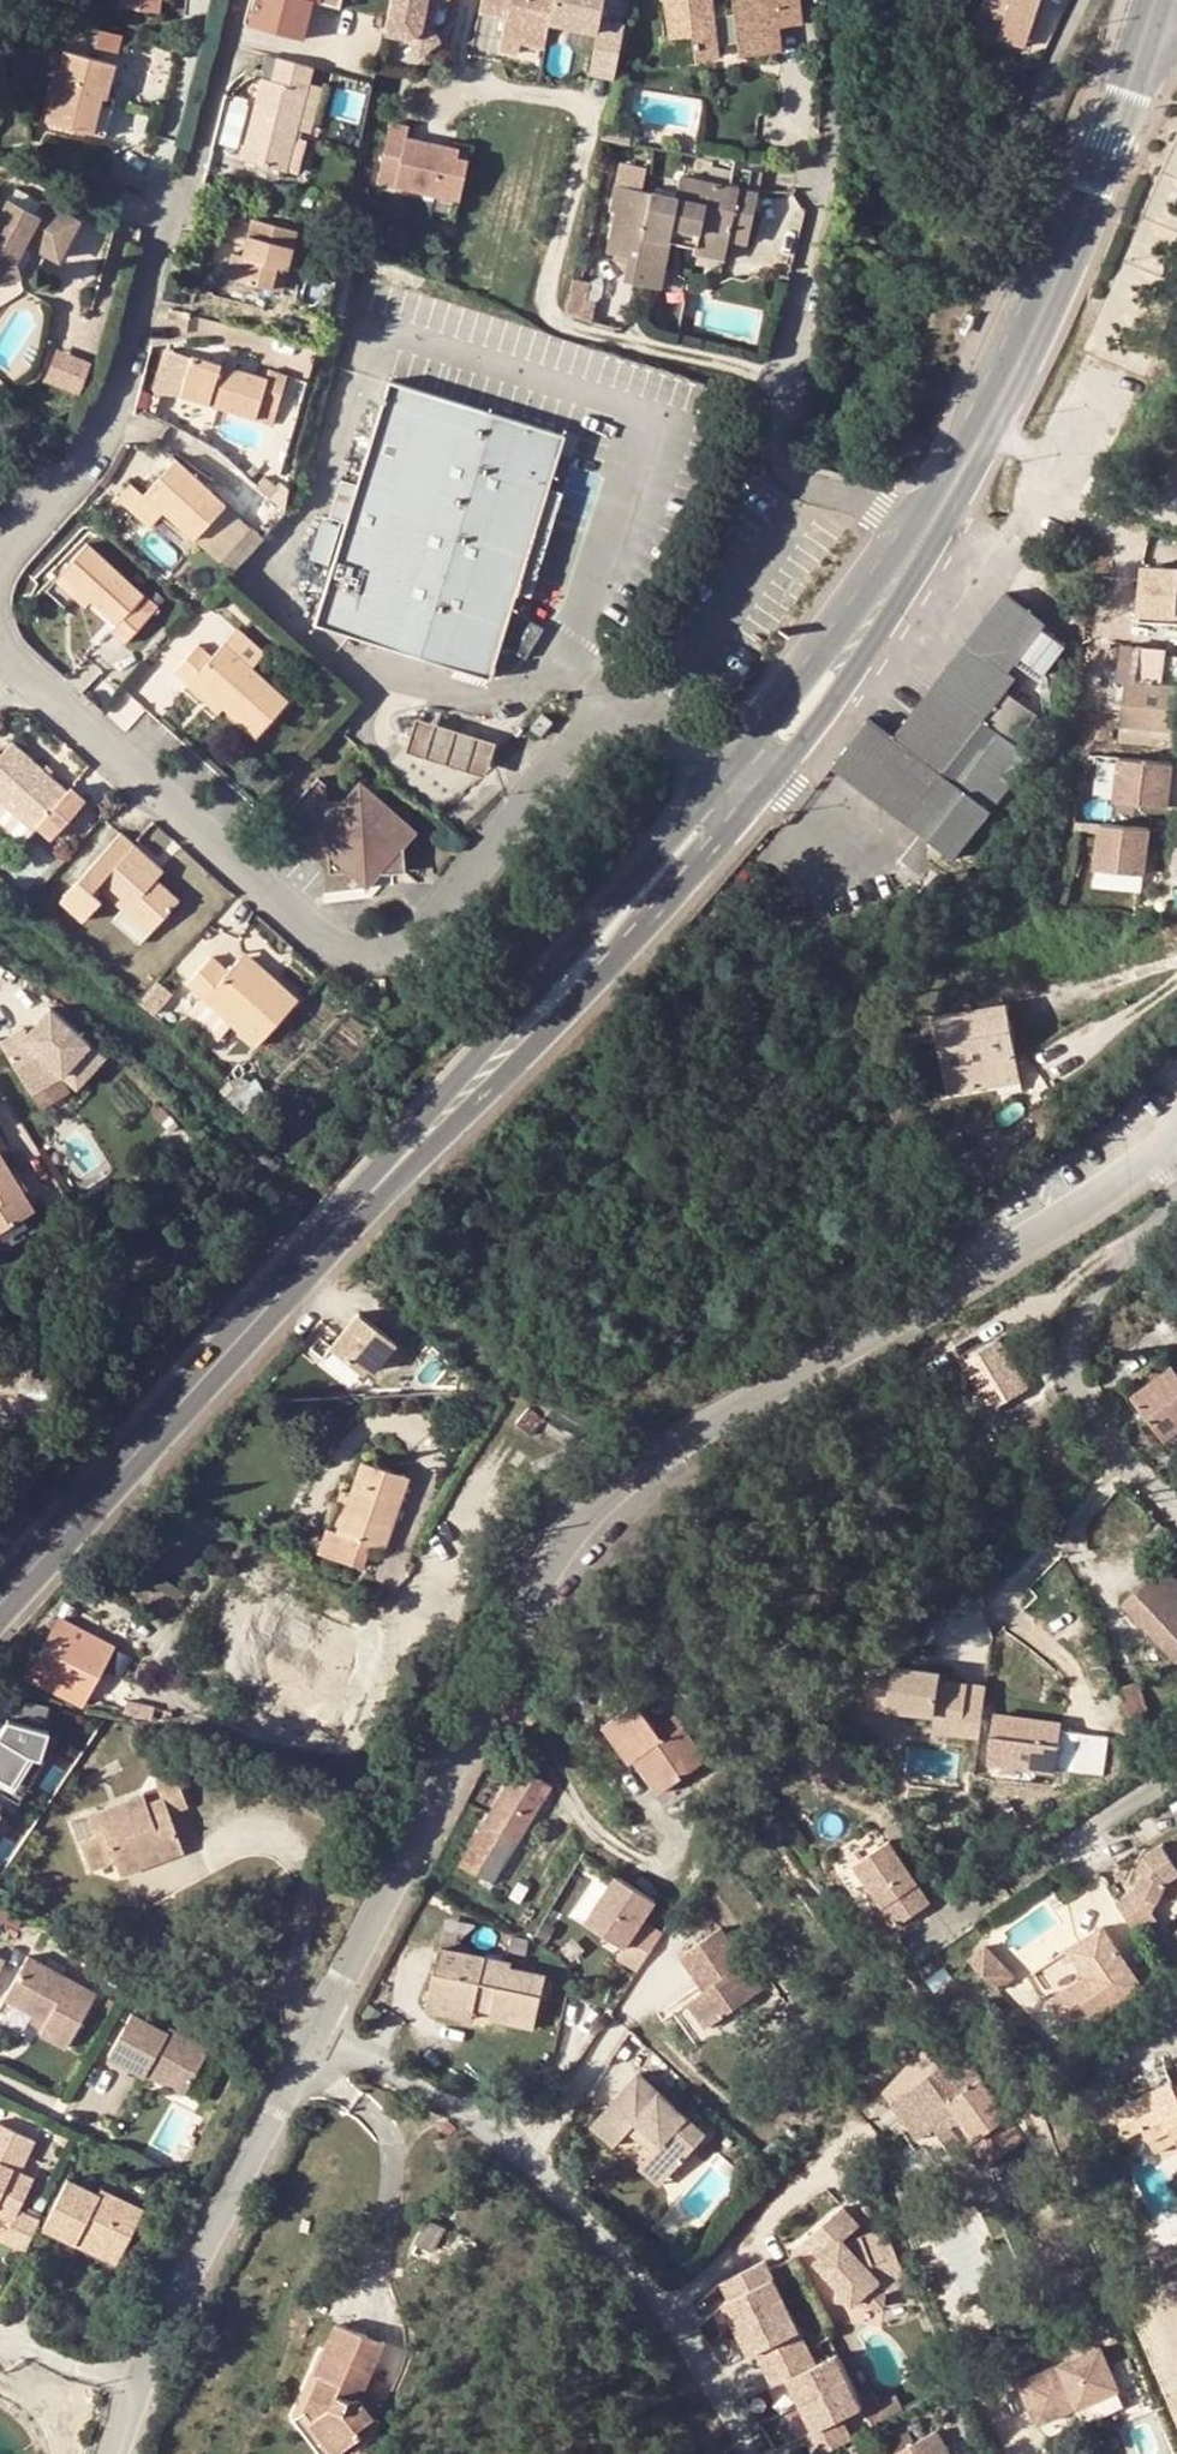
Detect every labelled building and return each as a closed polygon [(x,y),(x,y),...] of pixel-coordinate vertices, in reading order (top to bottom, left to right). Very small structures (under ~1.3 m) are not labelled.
[(121,7),(159,11),(160,0),(122,0),(121,7)] [(347,0),(282,0),(274,30),(328,44),(338,6),(345,8),(347,0)] [(345,8),(363,13),(366,0),(347,0),(345,8)] [(386,35),(409,40),(419,56),(439,42),(427,24),(430,11),(447,0),(392,0),(386,35)] [(556,0),(483,0),(478,24),(505,30),(501,50),(522,54),(543,59),(549,35),(556,0)] [(549,35),(596,45),(605,0),(556,0),(549,35)] [(739,41),(741,55),(782,50),(779,26),(801,23),(798,0),(734,0),(736,14),(713,17),(711,0),(665,0),(671,37),(693,35),(696,59),(718,56),(717,44),(715,33),(738,30),(739,41)] [(1028,41),(1041,0),(983,0),(979,12),(1003,20),(999,32),(1028,41)] [(121,57),(126,32),(100,27),(95,52),(121,57)] [(715,33),(717,44),(739,41),(738,30),(715,33)] [(1028,41),(999,32),(997,38),(1026,47),(1028,41)] [(661,38),(664,62),(696,59),(693,35),(671,37),(661,38)] [(621,50),(596,45),(594,54),(620,59),(621,50)] [(522,54),(501,50),(498,64),(519,68),(522,54)] [(101,95),(107,96),(116,65),(66,52),(47,122),(91,134),(101,95)] [(620,59),(594,54),(588,86),(613,91),(620,59)] [(274,73),(279,58),(267,55),(264,70),(274,73)] [(297,129),(313,66),(279,58),(274,73),(272,81),(263,79),(253,118),(243,159),(286,171),(297,174),(302,153),(305,142),(294,139),(297,129)] [(330,71),(313,66),(297,129),(294,139),(305,142),(302,153),(310,155),(314,135),(330,71)] [(101,95),(91,134),(106,137),(117,99),(107,96),(101,95)] [(396,192),(460,206),(469,167),(458,165),(445,162),(447,153),(406,144),(396,192)] [(460,155),(447,153),(445,162),(458,165),(460,155)] [(675,197),(616,186),(611,211),(618,212),(610,253),(630,257),(626,280),(660,287),(672,226),(699,232),(698,238),(729,244),(729,239),(748,242),(757,197),(762,173),(732,168),(728,187),(680,177),(675,197)] [(9,198),(35,212),(42,199),(15,186),(9,198)] [(46,251),(51,254),(60,236),(67,239),(77,220),(42,199),(35,212),(9,198),(0,215),(0,272),(10,269),(15,258),(37,269),(46,251)] [(277,266),(288,268),(297,232),(253,219),(243,256),(234,253),(227,276),(272,289),(277,266)] [(51,254),(58,257),(67,239),(60,236),(51,254)] [(698,238),(696,246),(695,253),(726,259),(729,244),(698,238)] [(0,272),(0,283),(22,277),(15,258),(10,269),(0,272)] [(277,266),(272,289),(281,291),(288,268),(277,266)] [(591,286),(575,283),(568,316),(595,322),(598,308),(587,305),(591,286)] [(785,295),(786,289),(772,285),(770,291),(785,295)] [(967,309),(959,328),(967,332),(976,313),(967,309)] [(85,392),(98,360),(60,345),(48,377),(85,392)] [(156,393),(180,395),(185,381),(192,356),(171,349),(156,393)] [(224,356),(211,352),(209,361),(222,365),(224,356)] [(192,356),(185,381),(180,395),(217,406),(255,418),(259,405),(276,410),(286,375),(269,370),(267,379),(222,365),(209,361),(192,356)] [(490,677),(517,591),(549,488),(565,436),(390,382),(359,484),(347,522),(332,571),(315,623),(490,677)] [(259,405),(255,418),(272,424),(276,410),(259,405)] [(145,494),(164,511),(194,539),(226,504),(176,460),(145,494)] [(330,517),(347,522),(359,484),(342,479),(330,517)] [(145,494),(136,486),(124,499),(152,524),(164,511),(145,494)] [(549,488),(517,591),(531,595),(564,492),(549,488)] [(347,522),(330,517),(326,516),(311,563),(332,571),(347,522)] [(111,630),(126,644),(151,616),(138,604),(145,596),(87,545),(61,574),(91,601),(117,624),(111,630)] [(1145,617),(1176,617),(1176,563),(1144,564),(1145,617)] [(91,601),(61,574),(55,581),(85,607),(91,601)] [(960,782),(994,808),(1033,757),(1015,744),(1036,717),(1005,693),(1016,679),(1009,673),(1019,660),(1040,675),(1063,645),(1042,631),(1048,623),(1007,591),(980,625),(968,642),(894,736),(871,718),(834,767),(954,861),(991,812),(957,785),(943,773),(984,720),(998,731),(960,782)] [(138,604),(151,616),(158,608),(145,596),(138,604)] [(224,642),(251,668),(265,652),(238,627),(224,642)] [(187,684),(193,677),(225,706),(256,736),(288,701),(251,668),(224,642),(211,658),(198,646),(174,673),(187,684)] [(1132,649),(1123,724),(1173,730),(1176,699),(1176,686),(1163,685),(1167,653),(1132,649)] [(187,684),(219,713),(225,706),(193,677),(187,684)] [(483,771),(494,738),(473,732),(417,714),(407,747),(441,757),(483,771)] [(544,714),(533,729),(542,736),(554,722),(544,714)] [(960,782),(998,731),(984,720),(943,773),(957,785),(960,782)] [(67,792),(49,776),(42,769),(12,743),(0,757),(0,798),(5,802),(35,829),(38,826),(52,838),(85,801),(70,788),(67,792)] [(1127,758),(1121,801),(1172,808),(1176,776),(1176,766),(1127,758)] [(42,769),(49,776),(54,771),(47,764),(42,769)] [(367,889),(383,870),(403,870),(402,850),(418,832),(360,780),(341,801),(327,802),(326,785),(318,778),(286,815),(330,855),(330,872),(347,872),(367,889)] [(5,802),(0,808),(0,814),(26,838),(35,829),(5,802)] [(1150,827),(1102,822),(1098,867),(1145,872),(1150,827)] [(179,901),(157,880),(164,871),(120,834),(63,899),(84,919),(102,900),(92,890),(98,884),(128,911),(151,932),(179,901)] [(151,932),(128,911),(117,922),(140,943),(151,932)] [(266,983),(272,977),(245,953),(240,959),(266,983)] [(188,984),(205,999),(232,1022),(257,1046),(298,1001),(272,977),(266,983),(240,959),(228,973),(211,958),(188,984)] [(170,993),(157,981),(139,1001),(152,1013),(170,993)] [(191,1014),(218,1039),(232,1022),(205,999),(191,1014)] [(1009,1004),(937,1016),(950,1092),(976,1088),(973,1076),(1020,1069),(1019,1062),(1009,1004)] [(105,1055),(51,1007),(29,1032),(23,1038),(17,1043),(12,1035),(1,1042),(32,1093),(63,1074),(77,1086),(105,1055)] [(23,1038),(29,1032),(24,1027),(12,1035),(17,1043),(23,1038)] [(976,1088),(1022,1080),(1020,1069),(973,1076),(976,1088)] [(77,1086),(63,1074),(32,1093),(41,1109),(77,1086)] [(267,1093),(280,1105),(286,1099),(275,1087),(267,1093)] [(253,1104),(268,1117),(280,1105),(267,1093),(253,1104)] [(906,1136),(915,1155),(926,1149),(918,1130),(906,1136)] [(33,1209),(0,1155),(0,1229),(33,1209)] [(390,1344),(354,1314),(327,1347),(352,1367),(357,1361),(368,1370),(390,1344)] [(1003,1341),(966,1360),(993,1407),(1028,1387),(1003,1341)] [(58,1388),(56,1360),(5,1355),(4,1359),(0,1359),(0,1405),(51,1411),(53,1387),(58,1388)] [(1136,1397),(1168,1439),(1176,1432),(1176,1369),(1176,1368),(1136,1397)] [(364,1401),(359,1397),(342,1397),(327,1419),(342,1429),(364,1401)] [(531,1407),(521,1416),(517,1422),(532,1434),(545,1417),(531,1407)] [(332,1554),(361,1564),(369,1541),(383,1547),(409,1476),(363,1461),(352,1493),(339,1531),(332,1554)] [(327,1527),(339,1531),(352,1493),(340,1489),(327,1527)] [(327,1527),(319,1550),(332,1554),(339,1531),(327,1527)] [(1133,1597),(1152,1618),(1154,1615),(1162,1623),(1152,1632),(1176,1659),(1176,1577),(1167,1566),(1133,1597)] [(1133,1597),(1126,1604),(1152,1632),(1162,1623),(1154,1615),(1152,1618),(1133,1597)] [(82,1703),(100,1668),(109,1650),(87,1638),(84,1640),(64,1630),(69,1621),(61,1616),(30,1677),(82,1703)] [(87,1638),(109,1650),(113,1643),(69,1621),(64,1630),(84,1640),(87,1638)] [(992,1674),(903,1665),(902,1674),(877,1671),(874,1707),(942,1714),(940,1732),(986,1736),(992,1674)] [(1150,1709),(1141,1683),(1122,1689),(1131,1716),(1150,1709)] [(127,1700),(125,1711),(150,1717),(152,1706),(127,1700)] [(682,1776),(706,1758),(683,1726),(675,1716),(659,1728),(638,1701),(606,1725),(633,1763),(639,1758),(661,1790),(682,1776)] [(1009,1717),(995,1715),(993,1734),(1006,1736),(1009,1717)] [(1006,1736),(993,1734),(989,1761),(1057,1772),(1059,1768),(1105,1775),(1111,1737),(1065,1731),(1066,1726),(1009,1717),(1006,1736)] [(17,1787),(35,1757),(47,1760),(54,1732),(12,1721),(0,1741),(0,1777),(17,1787)] [(639,1758),(633,1763),(666,1808),(692,1789),(682,1776),(661,1790),(639,1758)] [(518,1767),(461,1862),(493,1881),(549,1787),(518,1767)] [(117,1863),(180,1839),(170,1812),(188,1805),(175,1768),(156,1775),(163,1795),(147,1801),(144,1792),(87,1813),(95,1833),(80,1838),(89,1861),(113,1852),(117,1863)] [(180,1839),(117,1863),(121,1875),(184,1851),(180,1839)] [(1122,1903),(1141,1935),(1160,1924),(1153,1913),(1165,1894),(1176,1901),(1176,1844),(1173,1847),(1169,1841),(1150,1854),(1157,1865),(1153,1871),(1137,1894),(1122,1903)] [(89,1861),(93,1871),(117,1863),(113,1852),(89,1861)] [(1157,1865),(1150,1854),(1144,1866),(1153,1871),(1157,1865)] [(869,1881),(909,1939),(942,1918),(899,1858),(869,1881)] [(680,1909),(621,1872),(591,1918),(629,1942),(622,1953),(643,1965),(660,1939),(674,1918),(680,1909)] [(722,1925),(695,1942),(746,1997),(762,1986),(722,1925)] [(1052,1997),(1074,2033),(1143,1990),(1105,1929),(1071,1950),(1072,1952),(1038,1973),(1052,1997)] [(998,1983),(1016,1972),(996,1940),(978,1951),(998,1983)] [(706,2024),(746,1997),(695,1942),(682,1951),(706,1987),(688,1998),(706,2024)] [(512,2017),(536,2022),(546,1976),(512,1968),(512,1962),(442,1946),(431,1999),(475,2009),(480,1991),(495,1995),(491,2012),(490,2018),(511,2023),(512,2017)] [(43,2017),(37,2029),(65,2044),(93,1990),(24,1953),(2,1994),(34,2012),(43,2017)] [(480,1991),(475,2009),(491,2012),(495,1995),(480,1991)] [(475,2009),(431,1999),(428,2011),(472,2022),(475,2009)] [(161,2066),(156,2077),(183,2091),(208,2045),(168,2023),(164,2028),(128,2009),(104,2053),(142,2073),(143,2070),(148,2060),(161,2066)] [(34,2012),(28,2024),(37,2029),(43,2017),(34,2012)] [(512,2017),(511,2023),(534,2029),(536,2022),(512,2017)] [(148,2060),(143,2070),(156,2077),(161,2066),(148,2060)] [(945,2129),(940,2132),(955,2154),(1008,2116),(982,2079),(953,2100),(925,2062),(885,2090),(904,2117),(913,2110),(928,2132),(935,2126),(941,2123),(945,2129)] [(653,2148),(672,2166),(704,2132),(640,2069),(591,2121),(612,2141),(629,2124),(635,2117),(644,2125),(637,2132),(653,2148)] [(1176,2090),(1172,2081),(1155,2090),(1159,2100),(1176,2090)] [(1176,2090),(1159,2100),(1155,2090),(1116,2110),(1128,2135),(1145,2128),(1154,2146),(1175,2134),(1176,2139),(1176,2089),(1176,2090)] [(904,2117),(919,2138),(928,2132),(913,2110),(904,2117)] [(635,2117),(629,2124),(637,2132),(644,2125),(635,2117)] [(14,2223),(6,2239),(26,2249),(39,2220),(20,2210),(36,2179),(22,2172),(38,2141),(0,2121),(0,2217),(14,2223)] [(941,2123),(935,2126),(940,2132),(945,2129),(941,2123)] [(1154,2146),(1157,2152),(1176,2142),(1176,2139),(1175,2134),(1154,2146)] [(638,2164),(657,2183),(672,2166),(653,2148),(638,2164)] [(81,2233),(123,2252),(144,2209),(100,2188),(99,2191),(68,2176),(43,2227),(75,2243),(81,2233)] [(912,2283),(889,2230),(850,2247),(846,2242),(863,2226),(846,2208),(809,2242),(825,2259),(820,2264),(840,2286),(839,2304),(885,2310),(888,2293),(912,2283)] [(430,2219),(419,2240),(434,2248),(444,2227),(430,2219)] [(81,2233),(75,2243),(118,2263),(123,2252),(81,2233)] [(780,2255),(726,2277),(770,2386),(797,2375),(817,2426),(806,2431),(814,2451),(882,2424),(852,2349),(822,2361),(780,2255)] [(360,2430),(376,2417),(380,2407),(362,2400),(386,2345),(338,2324),(316,2373),(322,2376),(307,2412),(338,2453),(365,2437),(360,2430)] [(1091,2408),(1120,2395),(1102,2352),(1021,2385),(1039,2429),(1079,2413),(1077,2407),(1088,2402),(1091,2408)] [(1079,2413),(1091,2408),(1088,2402),(1077,2407),(1079,2413)] [(307,2412),(297,2419),(323,2453),(338,2453),(307,2412)] [(936,2429),(895,2452),(896,2453),(949,2453),(936,2429)]
